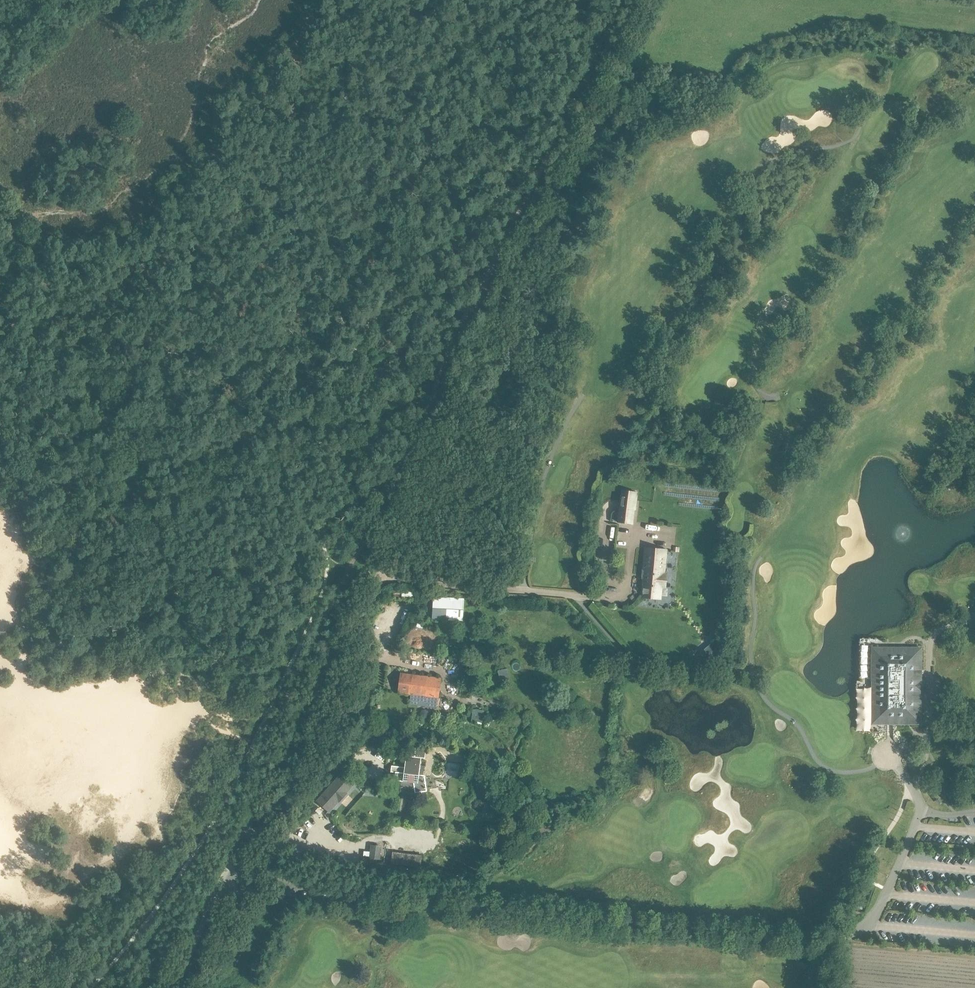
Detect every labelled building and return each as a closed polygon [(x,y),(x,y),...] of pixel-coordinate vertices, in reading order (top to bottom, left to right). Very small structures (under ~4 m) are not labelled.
[(617,522),(633,524),(638,495),(637,495),(637,492),(621,489),(617,522)] [(645,572),(643,588),(643,596),(660,598),(662,574),(663,574),(665,550),(646,548),(644,572),(645,572)] [(432,619),(458,621),(460,598),(434,596),(432,619)] [(711,652),(717,648),(718,638),(702,650),(707,656),(709,654),(710,655),(712,654),(711,652)] [(871,647),(871,725),(922,725),(922,692),(927,692),(927,680),(922,680),(922,647),(871,647)] [(508,668),(501,670),(503,679),(510,678),(508,668)] [(401,673),(399,693),(411,694),(410,704),(437,707),(438,698),(439,698),(441,678),(401,673)] [(392,765),(391,772),(396,772),(395,780),(402,781),(414,783),(415,793),(427,791),(427,789),(425,777),(425,775),(423,775),(424,769),(424,766),(421,765),(421,757),(425,758),(426,750),(413,748),(412,756),(407,756),(405,767),(392,765)] [(343,771),(316,801),(330,813),(339,802),(339,803),(348,793),(356,783),(343,771)] [(421,867),(422,855),(392,851),(391,863),(421,867)]
